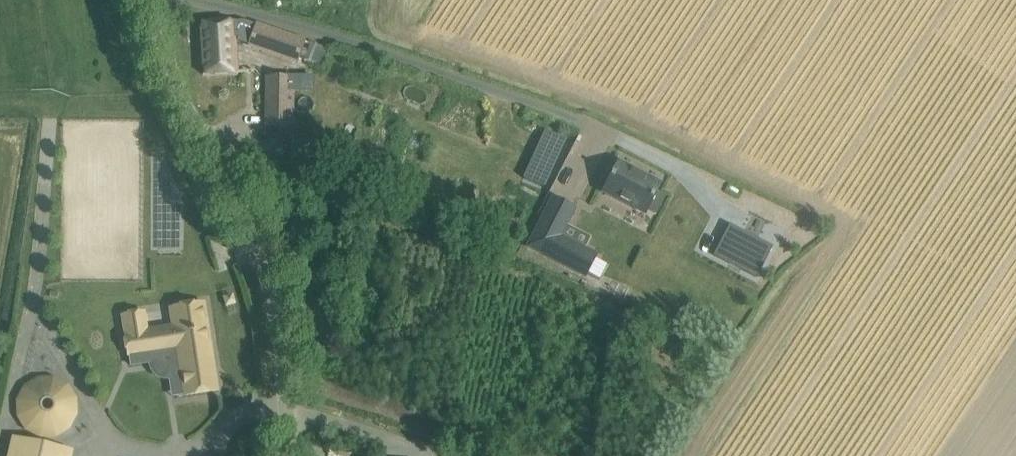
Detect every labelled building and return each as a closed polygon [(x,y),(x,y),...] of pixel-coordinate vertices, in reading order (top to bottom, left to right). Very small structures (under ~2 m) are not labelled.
[(235,20),(200,23),(203,75),(238,73),(236,37),(298,58),(304,41),(244,20),(235,21),(235,20)] [(311,44),(305,61),(322,66),(328,50),(311,44)] [(267,77),(266,127),(291,128),(293,89),(313,90),(313,75),(286,74),(285,77),(267,77)] [(395,80),(387,95),(412,106),(419,92),(395,80)] [(316,158),(316,136),(293,136),(293,159),(316,158)] [(534,158),(525,179),(546,189),(556,167),(534,158)] [(664,197),(656,193),(660,184),(618,162),(603,191),(645,213),(647,209),(655,213),(664,197)] [(528,247),(585,276),(597,254),(561,236),(575,208),(553,197),(528,247)] [(730,225),(714,256),(756,277),(771,247),(730,225)] [(146,310),(121,314),(128,355),(129,355),(176,348),(182,394),(183,396),(220,390),(205,301),(169,306),(172,324),(148,327),(146,310)] [(61,440),(81,392),(31,371),(10,419),(61,440)] [(57,450),(70,453),(70,452),(15,439),(11,455),(56,455),(57,450)]
